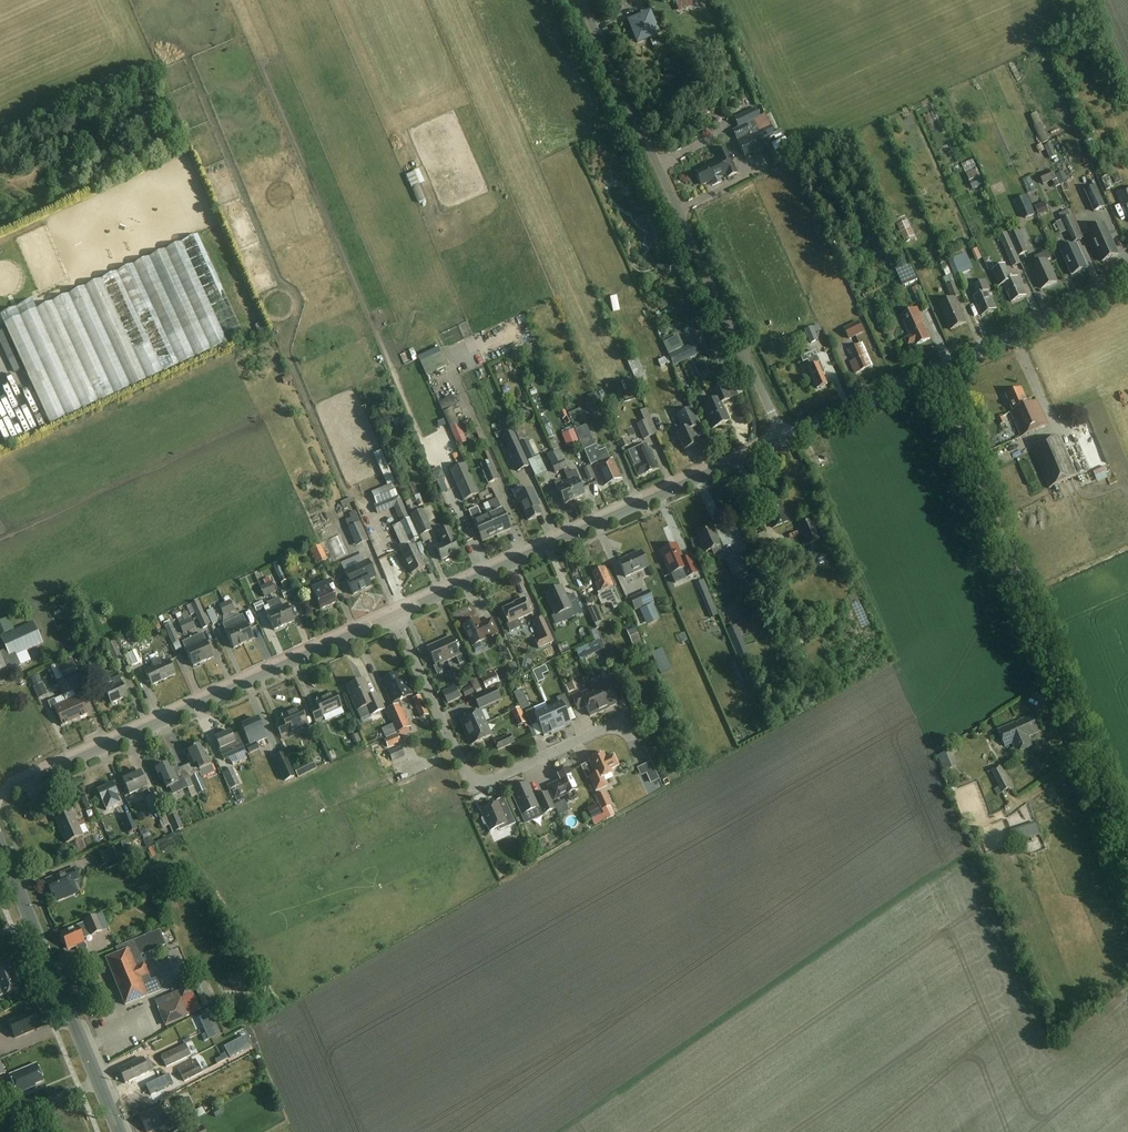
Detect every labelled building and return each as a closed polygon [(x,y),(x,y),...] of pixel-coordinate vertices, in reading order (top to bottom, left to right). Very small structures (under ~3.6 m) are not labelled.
[(628,6),(632,17),(643,13),(639,2),(628,6)] [(628,21),(637,42),(658,33),(649,12),(628,21)] [(766,148),(774,168),(776,167),(793,159),(783,138),(778,140),(771,125),(765,114),(759,117),(754,107),(733,117),(738,128),(734,130),(740,140),(736,142),(744,158),(766,148)] [(177,112),(180,123),(190,120),(187,109),(177,112)] [(1092,139),(1084,142),(1090,154),(1097,151),(1092,139)] [(1043,146),(1049,159),(1056,156),(1050,143),(1043,146)] [(702,184),(710,181),(712,185),(721,182),(719,177),(725,174),(727,177),(735,174),(724,148),(715,152),(718,159),(695,169),(702,184)] [(963,178),(975,172),(972,164),(959,170),(963,178)] [(1053,176),(1052,173),(1040,177),(1043,184),(1047,183),(1048,187),(1055,185),(1056,188),(1060,186),(1060,184),(1056,175),(1053,176)] [(1056,175),(1060,184),(1066,181),(1063,173),(1056,175)] [(405,183),(411,194),(424,188),(418,176),(405,183)] [(984,186),(981,179),(969,184),(971,190),(984,186)] [(1085,190),(1094,211),(1105,207),(1096,185),(1085,190)] [(1122,191),(1119,185),(1114,187),(1116,193),(1127,219),(1127,188),(1122,191)] [(963,199),(970,196),(965,188),(959,191),(963,199)] [(1016,203),(1021,214),(1032,209),(1027,198),(1016,203)] [(1068,230),(1074,242),(1082,238),(1072,214),(1061,220),(1066,232),(1068,230)] [(897,225),(905,242),(915,237),(907,220),(897,225)] [(1088,231),(1102,261),(1118,254),(1105,224),(1088,231)] [(1060,225),(1055,227),(1059,238),(1065,236),(1060,225)] [(1009,233),(1019,255),(1028,250),(1019,229),(1009,233)] [(1001,243),(1012,267),(1020,263),(1009,240),(1001,243)] [(1059,246),(1072,275),(1087,268),(1077,245),(1071,248),(1069,242),(1059,246)] [(32,310),(4,319),(42,430),(124,402),(124,398),(118,379),(107,383),(112,383),(112,388),(102,387),(96,369),(109,365),(110,352),(205,362),(203,358),(198,360),(199,347),(195,337),(196,330),(201,330),(206,345),(210,344),(221,345),(210,314),(223,310),(202,247),(86,287),(84,311),(80,299),(68,303),(67,313),(32,310)] [(951,259),(958,275),(972,269),(964,253),(951,259)] [(1032,266),(1042,288),(1057,281),(1047,260),(1032,266)] [(902,271),(908,282),(916,276),(911,265),(902,271)] [(1004,284),(1012,301),(1026,295),(1018,277),(1012,280),(1005,265),(993,271),(1000,286),(1004,284)] [(954,277),(960,290),(968,286),(963,273),(954,277)] [(940,304),(951,329),(966,322),(955,298),(960,295),(952,276),(944,279),(952,299),(940,304)] [(973,296),(981,315),(996,309),(988,291),(991,290),(987,280),(974,286),(977,294),(973,296)] [(928,309),(922,292),(915,295),(922,311),(928,309)] [(905,338),(909,346),(915,343),(916,345),(931,338),(923,320),(924,320),(919,307),(905,313),(911,325),(908,327),(912,335),(905,338)] [(640,316),(643,325),(649,323),(646,314),(640,316)] [(843,327),(849,339),(864,331),(858,320),(843,327)] [(811,325),(815,332),(821,329),(817,323),(811,325)] [(680,348),(671,326),(658,331),(673,366),(700,355),(695,342),(680,348)] [(803,330),(809,342),(817,338),(811,326),(803,330)] [(0,342),(0,349),(7,367),(15,364),(5,340),(0,342)] [(852,363),(857,373),(871,366),(861,345),(848,351),(854,363),(852,363)] [(808,368),(818,389),(827,385),(822,374),(824,373),(818,361),(814,351),(800,357),(802,362),(807,360),(809,365),(811,364),(812,366),(808,368)] [(446,367),(440,353),(420,362),(426,376),(446,367)] [(11,375),(0,378),(0,385),(13,382),(11,375)] [(736,379),(711,391),(715,399),(702,405),(712,428),(729,421),(721,403),(742,393),(736,379)] [(0,386),(0,392),(15,389),(13,383),(0,386)] [(281,386),(283,392),(292,389),(290,383),(281,386)] [(1011,414),(1022,439),(1050,427),(1038,402),(1032,405),(1025,390),(1017,393),(1014,393),(1011,394),(1011,396),(1009,397),(1015,412),(1011,414)] [(440,417),(455,411),(453,403),(437,409),(440,417)] [(699,425),(692,408),(678,414),(684,429),(676,432),(684,450),(698,444),(691,429),(699,425)] [(574,429),(583,450),(595,445),(579,409),(568,414),(574,429)] [(558,415),(562,423),(568,420),(564,412),(558,415)] [(996,418),(999,425),(1005,423),(1001,415),(996,418)] [(452,417),(444,419),(455,453),(466,450),(459,430),(457,431),(452,417)] [(653,435),(647,420),(636,424),(643,440),(653,435)] [(543,431),(548,443),(555,440),(549,428),(543,431)] [(567,450),(577,446),(573,435),(563,439),(567,450)] [(539,455),(532,438),(520,443),(527,460),(539,455)] [(1033,451),(1050,490),(1076,479),(1059,440),(1033,451)] [(529,466),(519,443),(507,448),(517,472),(529,466)] [(656,468),(645,444),(627,453),(638,477),(656,468)] [(599,452),(596,445),(585,450),(591,465),(596,462),(598,466),(595,467),(604,486),(621,479),(612,460),(610,461),(605,449),(599,452)] [(553,451),(561,470),(567,468),(559,449),(553,451)] [(561,470),(553,451),(547,454),(555,473),(561,470)] [(1035,482),(1028,464),(1023,466),(1021,461),(1019,462),(1029,485),(1035,482)] [(478,493),(465,464),(450,470),(463,500),(478,493)] [(498,479),(493,467),(483,471),(488,483),(498,479)] [(568,480),(566,481),(574,500),(584,495),(577,480),(579,479),(575,470),(569,472),(568,469),(564,471),(568,480)] [(564,504),(574,500),(566,481),(561,483),(560,481),(554,483),(564,504)] [(398,496),(393,483),(371,492),(376,504),(374,505),(377,514),(394,507),(401,524),(393,527),(396,534),(400,544),(404,542),(405,545),(418,540),(413,527),(400,495),(398,496)] [(520,504),(528,521),(541,515),(533,498),(535,497),(531,489),(522,493),(525,501),(520,504)] [(350,498),(341,501),(343,508),(352,505),(350,498)] [(492,513),(487,515),(496,536),(511,529),(501,509),(496,499),(487,503),(492,513)] [(788,522),(780,502),(765,508),(773,528),(788,522)] [(433,516),(429,506),(411,514),(420,536),(431,531),(426,519),(433,516)] [(482,542),(496,536),(487,515),(482,518),(477,507),(468,511),(482,542)] [(386,523),(396,519),(393,510),(376,516),(379,524),(385,521),(386,523)] [(359,520),(366,518),(364,511),(357,512),(359,520)] [(452,520),(455,530),(462,527),(458,517),(452,520)] [(820,540),(812,519),(798,524),(806,545),(820,540)] [(360,522),(348,528),(356,546),(369,541),(360,522)] [(455,540),(449,528),(437,533),(442,544),(435,548),(441,560),(458,553),(452,541),(455,540)] [(721,551),(711,528),(698,534),(706,553),(711,550),(713,555),(721,551)] [(327,544),(334,561),(345,557),(338,540),(327,544)] [(683,560),(676,544),(660,551),(670,574),(681,570),(685,579),(696,574),(689,557),(683,560)] [(328,560),(321,545),(310,550),(317,564),(328,560)] [(425,568),(414,546),(401,552),(411,574),(425,568)] [(641,551),(630,556),(637,572),(648,567),(641,551)] [(749,576),(739,552),(726,558),(736,581),(749,576)] [(637,572),(630,556),(618,562),(625,577),(637,572)] [(375,577),(366,560),(343,571),(348,580),(346,581),(352,595),(371,587),(368,580),(375,577)] [(287,580),(278,561),(271,564),(280,583),(287,580)] [(613,586),(605,568),(592,574),(596,583),(594,584),(599,593),(598,593),(599,596),(597,597),(601,605),(610,601),(613,609),(621,606),(614,590),(613,590),(613,589),(612,589),(611,587),(613,586)] [(275,592),(269,578),(258,582),(264,597),(275,592)] [(334,589),(330,581),(311,589),(320,609),(336,602),(331,590),(334,589)] [(566,597),(561,587),(545,594),(555,616),(567,611),(571,618),(582,613),(573,594),(566,597)] [(654,602),(648,590),(629,599),(635,610),(654,602)] [(280,597),(283,603),(294,599),(291,593),(280,597)] [(277,598),(272,601),(284,626),(294,622),(286,605),(281,607),(277,598)] [(236,602),(239,609),(247,606),(245,599),(236,602)] [(531,614),(524,599),(514,603),(515,604),(502,610),(508,623),(506,624),(509,631),(512,631),(520,628),(521,625),(518,620),(531,614)] [(212,625),(219,622),(212,600),(204,603),(208,614),(212,625)] [(230,600),(219,605),(223,616),(235,611),(230,600)] [(209,626),(198,601),(191,604),(202,629),(209,626)] [(284,626),(272,601),(267,603),(272,612),(266,614),(274,631),(284,626)] [(603,626),(595,606),(588,609),(596,629),(603,626)] [(319,618),(333,614),(332,609),(318,612),(319,618)] [(233,621),(243,644),(253,640),(243,617),(233,621)] [(554,642),(543,617),(533,621),(540,637),(534,640),(538,649),(554,642)] [(195,628),(190,618),(178,623),(183,634),(195,628)] [(462,627),(472,647),(486,640),(486,639),(497,633),(491,619),(480,625),(477,620),(462,627)] [(223,626),(233,649),(243,644),(233,621),(223,626)] [(10,657),(15,655),(41,643),(32,623),(1,637),(6,650),(10,657)] [(179,641),(172,623),(165,626),(172,644),(179,641)] [(751,659),(737,626),(726,630),(740,663),(751,659)] [(642,645),(637,630),(628,633),(634,648),(642,645)] [(665,641),(668,634),(661,631),(658,639),(665,641)] [(193,639),(203,662),(213,658),(203,635),(193,639)] [(439,642),(447,661),(455,657),(459,665),(464,662),(461,654),(459,655),(450,637),(439,642)] [(183,644),(193,667),(203,662),(193,639),(183,644)] [(600,639),(576,650),(580,659),(604,649),(600,639)] [(124,659),(116,641),(105,645),(114,663),(124,659)] [(439,665),(447,661),(439,642),(427,648),(435,666),(433,667),(436,675),(442,672),(439,665)] [(6,650),(0,652),(0,672),(6,669),(5,669),(13,666),(14,669),(20,666),(15,655),(10,657),(6,650)] [(140,662),(136,650),(128,653),(133,665),(140,662)] [(78,671),(72,658),(56,665),(62,678),(78,671)] [(162,664),(159,658),(151,662),(154,667),(144,671),(151,686),(175,675),(169,660),(162,664)] [(138,706),(124,668),(119,670),(134,708),(138,706)] [(499,683),(494,672),(480,678),(485,689),(499,683)] [(397,673),(381,679),(385,690),(386,690),(388,695),(388,696),(392,704),(412,695),(406,680),(401,682),(397,673)] [(128,696),(118,676),(101,684),(111,704),(128,696)] [(606,683),(593,689),(603,711),(608,709),(608,708),(616,704),(611,695),(619,691),(613,677),(605,681),(606,683)] [(371,697),(363,680),(346,688),(356,711),(366,706),(370,715),(384,709),(377,695),(371,697)] [(573,682),(566,685),(569,693),(576,690),(573,682)] [(42,683),(33,687),(38,698),(47,694),(42,683)] [(463,695),(459,686),(442,693),(447,702),(463,695)] [(474,693),(470,686),(462,690),(465,697),(474,693)] [(75,720),(87,715),(79,696),(82,695),(79,687),(72,691),(75,697),(66,701),(75,720)] [(500,699),(495,687),(473,696),(479,708),(500,699)] [(522,689),(514,693),(522,710),(531,706),(522,689)] [(603,711),(593,689),(580,695),(579,693),(571,696),(578,710),(585,707),(590,716),(598,713),(603,711)] [(342,707),(335,692),(315,701),(318,707),(310,710),(316,723),(323,720),(322,716),(342,707)] [(559,705),(547,710),(557,732),(564,729),(563,728),(570,725),(564,712),(571,709),(564,695),(556,698),(559,705)] [(420,696),(414,699),(422,718),(428,715),(420,696)] [(75,720),(66,701),(57,705),(54,699),(47,702),(50,709),(54,708),(62,726),(75,720)] [(106,708),(109,714),(126,705),(124,699),(106,708)] [(396,705),(387,709),(397,733),(410,727),(407,720),(406,721),(404,716),(405,715),(402,708),(398,709),(396,705)] [(307,723),(300,708),(281,716),(284,722),(276,726),(282,739),(290,735),(288,731),(307,723)] [(521,708),(512,712),(518,726),(527,723),(521,708)] [(547,710),(536,715),(533,709),(525,712),(531,727),(538,724),(544,736),(550,733),(551,735),(557,732),(547,710)] [(581,710),(573,714),(576,720),(584,715),(581,710)] [(465,733),(486,723),(480,711),(460,720),(465,733)] [(1013,743),(1017,753),(1033,746),(1028,736),(1039,731),(1033,718),(1029,719),(1028,717),(998,730),(1005,746),(1013,743)] [(266,738),(257,719),(241,726),(250,745),(247,746),(250,752),(257,749),(254,744),(266,738)] [(486,723),(465,733),(471,745),(492,736),(486,723)] [(396,733),(393,725),(387,727),(390,736),(396,733)] [(232,736),(230,731),(214,738),(219,749),(218,749),(223,760),(244,751),(237,734),(232,736)] [(361,742),(358,733),(351,736),(355,744),(361,742)] [(514,743),(511,734),(494,742),(498,750),(514,743)] [(371,758),(382,753),(379,745),(368,750),(371,758)] [(631,745),(626,748),(632,761),(637,758),(631,745)] [(194,785),(197,793),(206,789),(201,778),(214,772),(207,758),(205,759),(199,746),(187,752),(192,763),(185,766),(194,785)] [(392,760),(404,756),(401,747),(388,752),(392,760)] [(574,753),(578,764),(584,762),(581,751),(574,753)] [(295,777),(285,754),(274,759),(285,781),(295,777)] [(605,758),(603,754),(588,760),(595,775),(589,778),(595,792),(607,787),(603,778),(612,774),(610,769),(619,765),(614,754),(605,758)] [(573,755),(565,759),(569,769),(577,765),(573,755)] [(464,759),(467,765),(475,762),(472,756),(464,759)] [(942,775),(950,774),(947,759),(939,760),(942,775)] [(316,769),(312,760),(294,769),(298,778),(316,769)] [(169,787),(173,795),(194,785),(185,766),(173,772),(171,769),(169,770),(167,764),(154,769),(158,776),(160,775),(166,788),(169,787)] [(989,771),(999,786),(993,790),(997,796),(1013,787),(1000,765),(989,771)] [(240,784),(232,768),(223,772),(231,789),(240,784)] [(636,774),(640,783),(644,782),(651,797),(661,793),(650,768),(636,774)] [(578,789),(568,769),(555,775),(558,782),(548,787),(554,800),(564,796),(566,801),(570,802),(576,800),(577,797),(575,791),(578,789)] [(147,787),(140,772),(122,780),(129,795),(147,787)] [(117,796),(112,784),(97,791),(102,802),(100,802),(104,811),(110,808),(106,801),(117,796)] [(542,816),(527,784),(511,791),(521,815),(525,824),(542,816)] [(966,789),(960,791),(973,824),(979,821),(966,789)] [(169,824),(157,792),(145,797),(152,815),(158,812),(163,827),(169,824)] [(555,809),(548,792),(536,797),(544,814),(555,809)] [(611,805),(605,792),(596,796),(601,809),(611,805)] [(94,807),(89,794),(81,797),(86,810),(94,807)] [(515,824),(504,800),(480,811),(483,817),(480,819),(484,827),(487,825),(490,831),(497,828),(498,832),(515,824)] [(77,816),(71,803),(58,809),(61,817),(55,820),(65,843),(82,836),(74,818),(77,816)] [(600,815),(595,805),(586,809),(590,819),(600,815)] [(184,828),(176,809),(167,813),(174,832),(184,828)] [(138,829),(131,814),(121,819),(127,834),(138,829)] [(1007,846),(1004,829),(999,830),(998,825),(996,825),(999,847),(1007,846)] [(1037,831),(1020,833),(1021,842),(1038,840),(1037,831)] [(120,864),(113,848),(94,856),(99,868),(104,866),(106,870),(120,864)] [(72,869),(45,880),(52,897),(54,896),(56,899),(58,901),(64,899),(61,893),(71,889),(68,883),(76,879),(78,877),(75,869),(72,869)] [(140,917),(145,911),(136,904),(132,910),(140,917)] [(102,931),(95,915),(84,920),(85,923),(71,929),(72,930),(61,935),(67,948),(75,945),(78,951),(80,951),(86,949),(86,947),(83,939),(91,935),(91,936),(102,931)] [(166,945),(160,931),(116,949),(119,954),(106,959),(125,1005),(160,991),(155,980),(150,982),(139,956),(166,945)] [(8,963),(0,966),(0,997),(19,989),(8,963)] [(192,994),(186,980),(177,983),(183,997),(192,994)] [(155,1002),(166,1026),(200,1011),(193,994),(180,1000),(177,992),(155,1002)] [(39,1028),(32,1012),(8,1022),(15,1038),(39,1028)] [(206,1021),(185,1031),(189,1039),(210,1028),(206,1021)] [(191,1056),(186,1044),(161,1055),(166,1067),(191,1056)] [(144,1062),(142,1059),(118,1070),(125,1083),(149,1072),(147,1069),(150,1067),(147,1060),(144,1062)] [(201,1073),(194,1059),(178,1068),(185,1082),(201,1073)] [(43,1081),(36,1064),(10,1075),(18,1094),(35,1086),(34,1085),(43,1081)] [(172,1085),(167,1075),(146,1085),(150,1094),(172,1085)] [(160,1106),(139,1116),(146,1131),(150,1131),(168,1124),(160,1106)]
